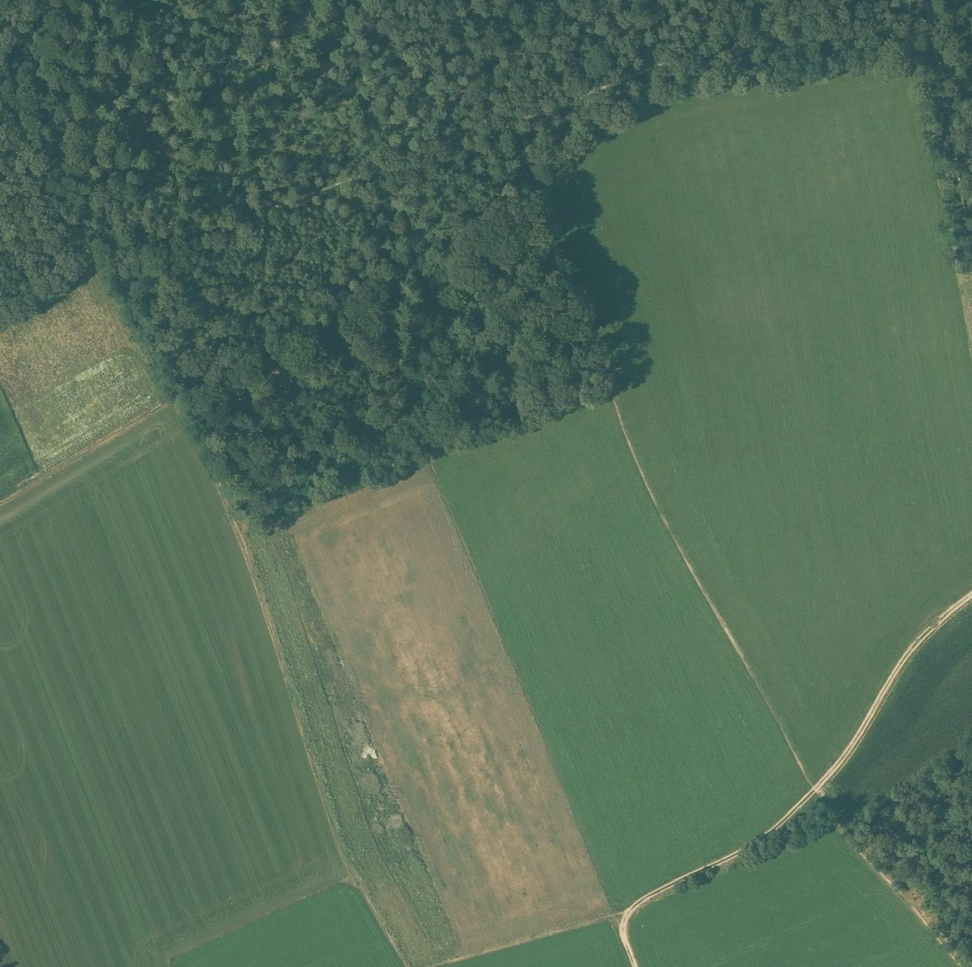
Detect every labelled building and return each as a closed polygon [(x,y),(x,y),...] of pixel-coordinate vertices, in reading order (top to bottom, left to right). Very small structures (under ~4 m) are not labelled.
[(161,303),(169,299),(164,290),(156,293),(161,303)]
